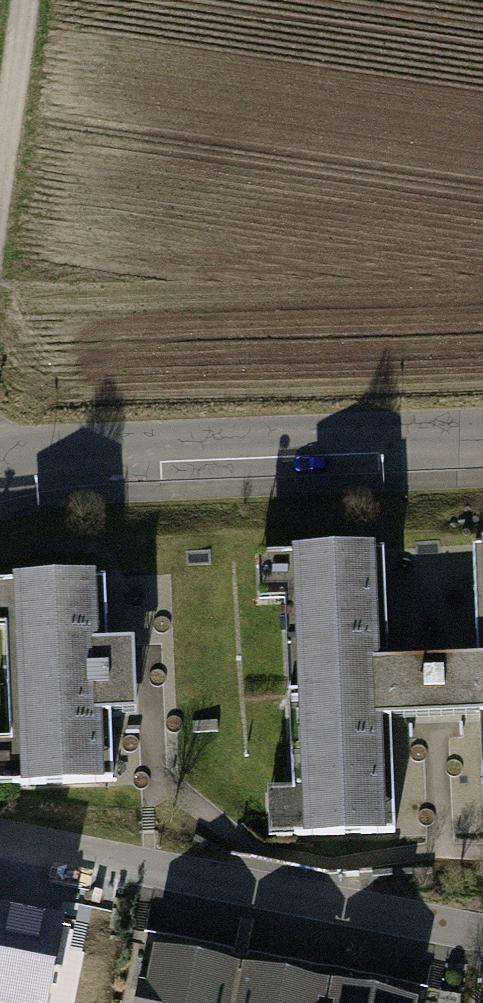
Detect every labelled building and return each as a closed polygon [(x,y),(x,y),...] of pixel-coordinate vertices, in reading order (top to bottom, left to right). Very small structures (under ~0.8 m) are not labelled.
[(432,729),(482,727),(482,552),(479,552),(482,665),(430,667),(432,729)] [(432,729),(430,667),(388,668),(385,557),(263,561),(264,607),(298,606),(304,795),(270,796),(272,842),(391,838),(388,730),(432,729)] [(109,784),(106,723),(146,722),(144,648),(106,650),(103,586),(0,589),(0,631),(10,631),(14,741),(0,742),(0,787),(109,784)] [(0,898),(0,1001),(10,1002),(47,1002),(65,910),(0,898)] [(146,963),(139,1002),(230,1002),(234,978),(146,963)] [(234,978),(230,1002),(321,1002),(322,993),(234,978)] [(322,993),(321,1002),(378,1002),(322,993)]
